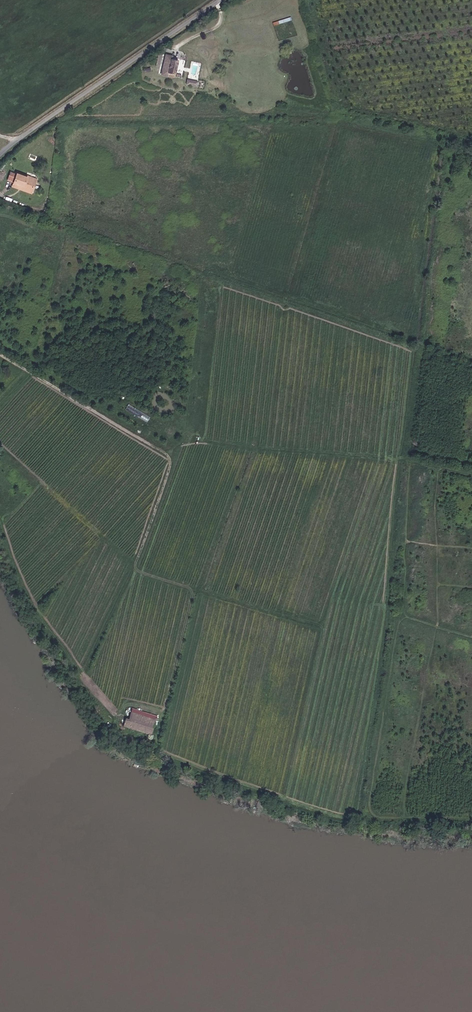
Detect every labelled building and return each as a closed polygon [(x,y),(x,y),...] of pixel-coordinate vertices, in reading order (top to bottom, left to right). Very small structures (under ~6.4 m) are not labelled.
[(173,59),(173,56),(167,55),(163,75),(170,76),(170,72),(178,74),(181,61),(173,59)] [(19,176),(38,183),(39,180),(20,173),(19,176)] [(34,193),(38,183),(19,176),(12,174),(9,182),(17,184),(17,185),(27,188),(26,190),(34,193)] [(27,188),(17,185),(15,188),(33,195),(34,193),(26,190),(27,188)] [(129,403),(126,409),(148,421),(151,416),(129,403)] [(150,736),(157,721),(134,712),(130,719),(127,719),(124,725),(150,736)]
